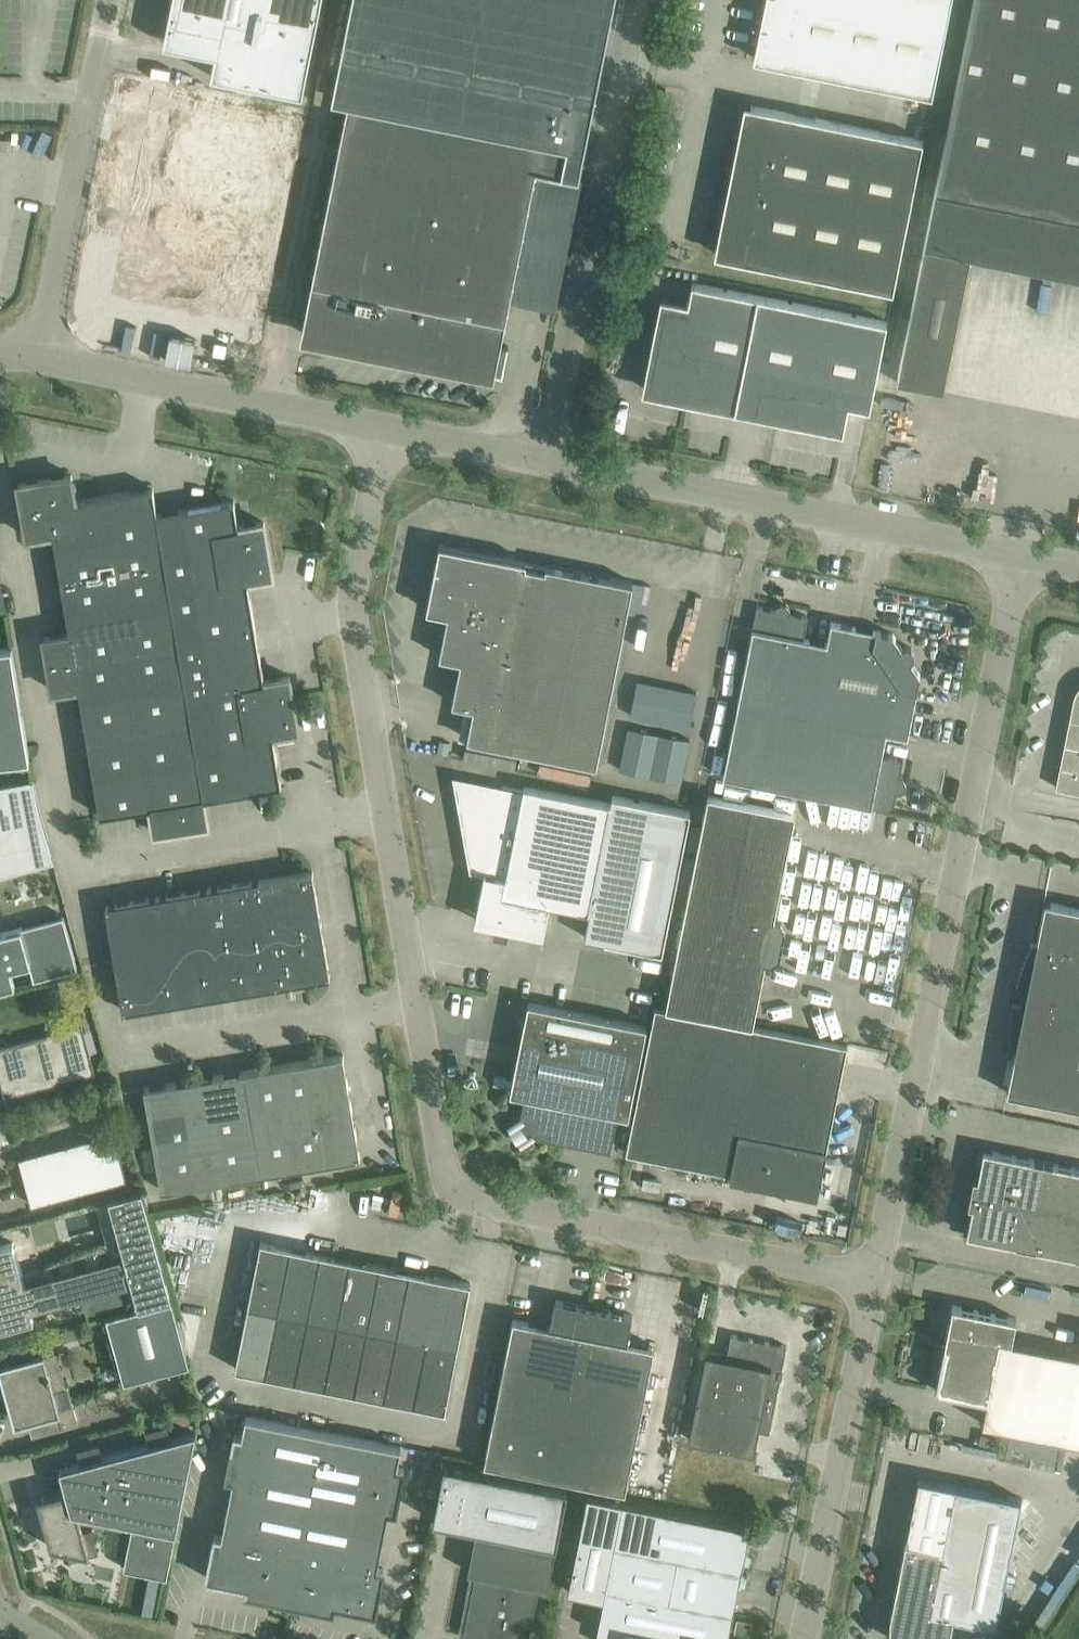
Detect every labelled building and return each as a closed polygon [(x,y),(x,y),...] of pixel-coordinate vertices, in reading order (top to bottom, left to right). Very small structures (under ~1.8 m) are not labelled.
[(321,0),(171,0),(163,43),(215,53),(211,75),(303,93),(321,0)] [(342,45),(359,48),(348,99),(455,120),(568,143),(562,171),(578,174),(614,0),(351,0),(342,45)] [(792,0),(767,0),(756,53),(762,54),(761,58),(760,60),(779,63),(792,0)] [(951,0),(792,0),(779,63),(932,94),(951,0)] [(897,381),(943,391),(970,255),(1078,277),(1078,0),(974,0),(897,381)] [(264,325),(305,120),(153,90),(119,263),(126,264),(121,289),(146,294),(145,301),(264,325)] [(503,330),(537,166),(562,171),(568,143),(455,120),(348,99),(310,291),(503,330)] [(740,259),(770,108),(751,104),(751,106),(751,110),(745,109),(732,173),(738,174),(736,186),(730,184),(717,249),(723,250),(722,254),(722,253),(721,255),(740,259)] [(893,290),(924,139),(770,108),(740,259),(893,290)] [(736,407),(758,295),(692,282),(688,303),(662,298),(649,363),(654,364),(650,385),(651,386),(650,391),(693,399),(694,394),(703,396),(702,396),(736,403),(735,407),(736,407)] [(503,330),(310,291),(304,322),(331,327),(329,338),(329,337),(329,339),(503,374),(508,345),(507,345),(500,344),(503,330)] [(887,321),(823,308),(758,295),(736,407),(737,403),(760,408),(760,407),(768,409),(767,414),(833,427),(834,422),(842,424),(845,425),(849,404),(870,408),(887,321)] [(582,388),(579,399),(590,401),(593,390),(582,388)] [(234,499),(185,508),(157,512),(153,486),(76,499),(72,473),(19,482),(27,535),(53,531),(70,632),(44,636),(53,689),(79,685),(100,814),(151,805),(155,831),(209,822),(205,796),(282,783),(273,732),(299,728),(290,675),(264,679),(247,578),(273,574),(264,521),(239,525),(234,499)] [(527,560),(462,547),(440,542),(436,564),(427,608),(448,612),(440,655),(461,659),(453,701),(474,706),(467,738),(597,763),(633,581),(546,564),(545,569),(526,564),(527,560)] [(757,606),(753,627),(723,776),(893,810),(897,792),(902,791),(906,788),(907,783),(904,779),(900,776),(904,759),(882,754),(887,731),(908,735),(921,673),(911,660),(914,656),(915,651),(912,647),(907,645),(903,647),(893,633),(831,620),(827,642),(804,637),(808,616),(791,612),(790,607),(787,604),(782,603),(778,605),(775,609),(757,606)] [(30,759),(12,646),(0,647),(0,762),(30,759)] [(641,672),(634,706),(694,717),(700,683),(641,672)] [(1070,716),(1056,786),(1078,791),(1078,717),(1070,716)] [(629,717),(621,760),(651,766),(659,723),(629,717)] [(663,724),(655,767),(685,772),(693,730),(663,724)] [(506,875),(524,789),(503,785),(503,786),(455,776),(471,868),(485,871),(506,875)] [(37,798),(33,778),(0,784),(0,875),(24,868),(54,860),(37,798)] [(524,789),(506,875),(503,893),(550,903),(589,910),(610,802),(524,785),(524,789)] [(610,802),(589,910),(589,911),(585,935),(663,951),(691,809),(613,793),(611,802),(610,802)] [(708,794),(666,1007),(754,1024),(766,960),(773,961),(780,956),(786,927),(781,919),(775,917),(796,811),(708,794)] [(330,974),(326,948),(313,870),(106,905),(123,1009),(330,974)] [(550,903),(503,893),(506,875),(485,871),(475,918),(477,918),(478,914),(497,918),(496,922),(510,925),(511,921),(544,927),(543,931),(544,931),(550,903)] [(1046,900),(1037,942),(1033,942),(1025,960),(1017,985),(1025,987),(1022,1003),(1013,1002),(1011,1027),(1012,1048),(1016,1049),(1007,1091),(1078,1106),(1078,907),(1046,900)] [(15,982),(12,967),(30,962),(34,978),(78,967),(64,915),(0,932),(0,986),(15,982)] [(511,1090),(510,1091),(525,1094),(520,1122),(528,1135),(611,1152),(619,1113),(629,1115),(647,1024),(529,1000),(511,1090)] [(823,1168),(844,1061),(848,1043),(754,1024),(666,1007),(656,1005),(626,1151),(731,1172),(730,1177),(773,1186),(780,1188),(786,1192),(788,1189),(818,1195),(820,1182),(823,1182),(822,1175),(823,1168)] [(0,1075),(4,1092),(22,1087),(24,1092),(59,1082),(59,1083),(95,1073),(82,1023),(0,1045),(0,1075)] [(344,1053),(245,1070),(145,1086),(162,1189),(361,1156),(344,1053)] [(32,1204),(126,1178),(113,1130),(19,1156),(32,1204)] [(984,1148),(978,1177),(974,1176),(968,1204),(973,1205),(967,1233),(1078,1256),(1078,1167),(984,1148)] [(113,1256),(53,1273),(50,1264),(56,1262),(56,1260),(22,1274),(14,1248),(15,1248),(13,1242),(0,1245),(0,1328),(34,1319),(32,1310),(31,1311),(31,1309),(133,1281),(140,1305),(172,1296),(141,1188),(106,1197),(113,1256)] [(471,1282),(441,1276),(261,1240),(236,1367),(445,1409),(471,1282)] [(190,1362),(172,1296),(140,1305),(107,1314),(124,1379),(190,1362)] [(589,1332),(594,1306),(556,1298),(551,1324),(589,1332)] [(999,1337),(1012,1339),(1016,1317),(953,1304),(936,1389),(987,1399),(999,1337)] [(633,1314),(594,1306),(589,1332),(628,1339),(633,1314)] [(560,1476),(589,1332),(551,1324),(514,1317),(485,1461),(560,1476)] [(655,1345),(628,1339),(589,1332),(560,1476),(626,1489),(655,1345)] [(770,1431),(787,1345),(731,1333),(727,1355),(706,1351),(689,1438),(755,1451),(759,1429),(770,1431)] [(1078,1370),(1078,1353),(1012,1339),(999,1337),(987,1399),(982,1422),(1065,1439),(1078,1370)] [(12,1401),(17,1419),(57,1409),(62,1425),(78,1421),(68,1385),(53,1389),(49,1374),(51,1374),(50,1368),(48,1369),(44,1353),(33,1356),(32,1351),(27,1349),(23,1350),(18,1351),(14,1353),(11,1357),(12,1362),(2,1364),(7,1383),(3,1384),(8,1401),(12,1401)] [(1065,1439),(1078,1441),(1078,1370),(1065,1439)] [(203,1407),(202,1413),(202,1414),(208,1415),(210,1408),(209,1408),(203,1407)] [(290,1599),(324,1429),(246,1414),(242,1434),(237,1433),(236,1432),(227,1476),(228,1476),(228,1475),(234,1476),(222,1535),(217,1534),(215,1534),(207,1577),(208,1577),(208,1576),(248,1584),(247,1589),(246,1589),(246,1590),(290,1599)] [(60,1466),(66,1489),(72,1508),(78,1510),(133,1521),(124,1567),(167,1575),(196,1429),(60,1466)] [(402,1445),(324,1429),(290,1599),(334,1608),(334,1607),(333,1607),(334,1601),(374,1609),(374,1610),(375,1610),(384,1567),(383,1567),(382,1568),(377,1567),(389,1507),(394,1508),(394,1509),(395,1509),(404,1466),(403,1466),(397,1465),(402,1445)] [(557,1543),(568,1486),(444,1461),(432,1518),(476,1527),(557,1543)] [(947,1542),(959,1484),(919,1476),(907,1534),(947,1542)] [(959,1484),(947,1542),(907,1534),(890,1620),(890,1626),(891,1633),(895,1638),(896,1638),(949,1638),(953,1616),(996,1624),(1022,1496),(959,1484)] [(83,1530),(78,1510),(72,1508),(66,1489),(37,1496),(51,1545),(67,1549),(70,1560),(99,1552),(92,1527),(83,1530)] [(604,1597),(623,1500),(588,1493),(568,1590),(604,1597)] [(751,1525),(623,1500),(604,1597),(597,1631),(623,1637),(622,1638),(728,1638),(751,1525)] [(476,1572),(464,1634),(489,1638),(492,1638),(492,1636),(500,1637),(500,1638),(529,1638),(540,1585),(548,1586),(557,1543),(476,1527),(468,1570),(476,1572)]
